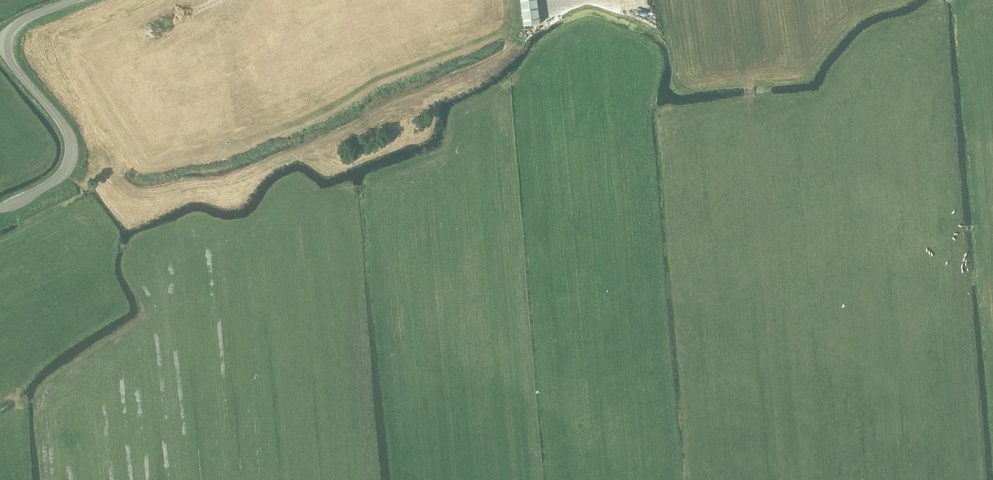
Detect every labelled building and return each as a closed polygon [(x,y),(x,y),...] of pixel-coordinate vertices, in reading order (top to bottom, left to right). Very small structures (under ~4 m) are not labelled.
[(524,26),(541,24),(538,0),(521,0),(524,26)]
